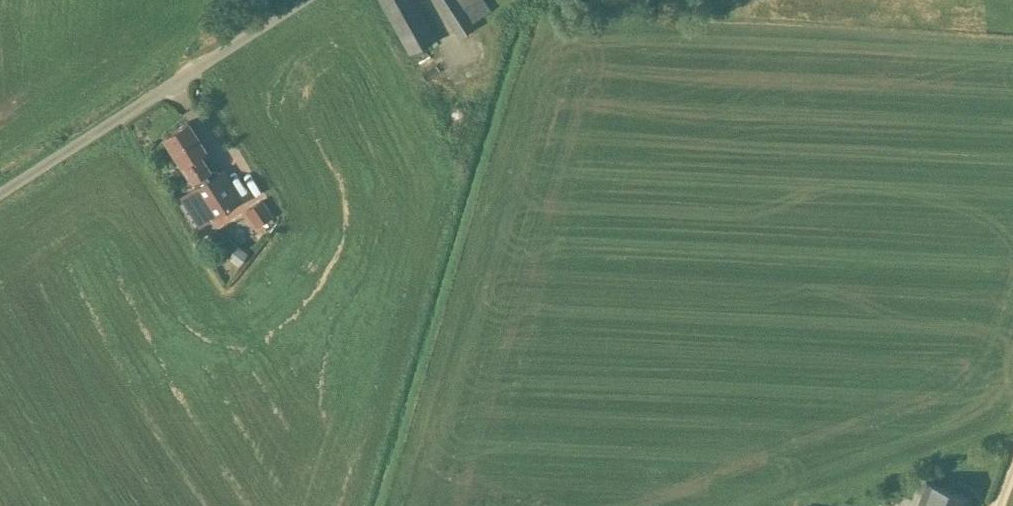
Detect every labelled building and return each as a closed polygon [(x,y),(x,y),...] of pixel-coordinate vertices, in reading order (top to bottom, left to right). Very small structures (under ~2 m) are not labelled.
[(409,55),(437,39),(415,0),(379,0),(409,55)] [(459,38),(475,27),(473,23),(492,11),(484,0),(434,0),(459,38)] [(191,183),(194,182),(195,187),(192,188),(212,220),(243,200),(223,168),(219,171),(212,170),(201,153),(205,149),(188,122),(164,137),(182,165),(180,166),(191,183)] [(274,216),(263,199),(246,209),(257,227),(274,216)] [(969,499),(926,482),(917,505),(967,505),(969,499)]
